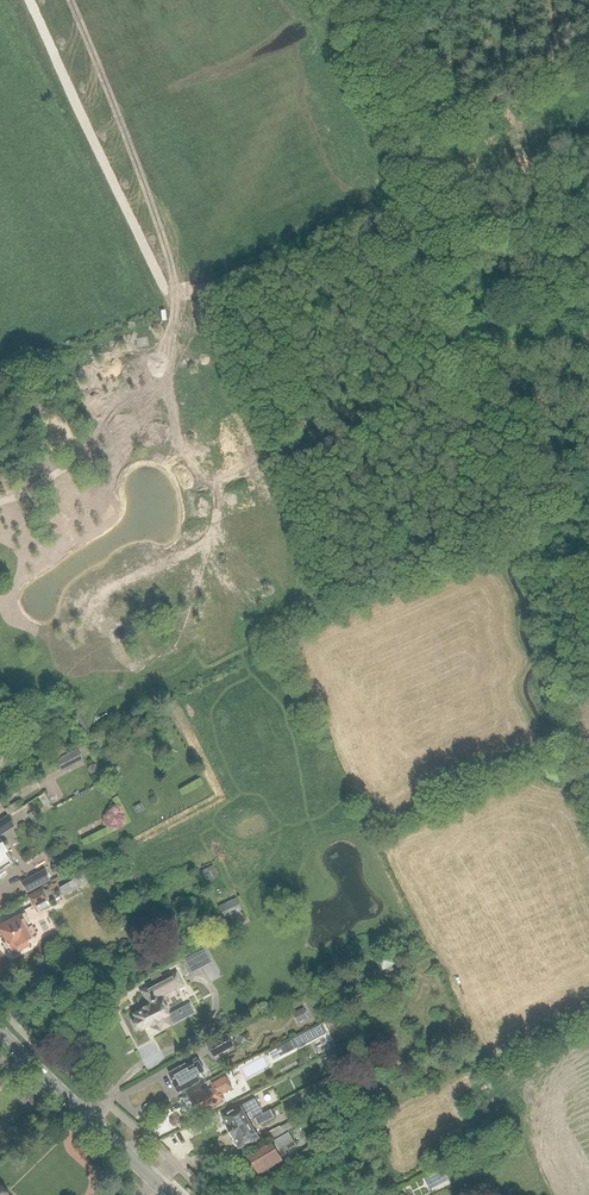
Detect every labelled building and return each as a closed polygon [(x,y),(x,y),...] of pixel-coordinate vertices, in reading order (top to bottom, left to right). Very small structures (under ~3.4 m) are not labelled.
[(78,747),(56,759),(62,770),(83,758),(78,747)] [(201,778),(184,788),(187,793),(204,784),(201,778)] [(40,796),(46,806),(50,803),(44,794),(40,796)] [(17,800),(4,808),(8,814),(21,806),(17,800)] [(14,827),(7,815),(0,820),(0,836),(14,827)] [(6,875),(1,867),(9,862),(3,853),(6,852),(0,842),(0,879),(6,875)] [(217,864),(205,869),(210,879),(221,873),(217,864)] [(49,880),(43,870),(20,882),(26,893),(49,880)] [(59,887),(64,896),(87,883),(82,875),(59,887)] [(28,897),(34,907),(38,905),(41,910),(50,905),(47,900),(49,898),(44,888),(28,897)] [(237,897),(220,905),(225,916),(242,908),(237,897)] [(4,942),(4,944),(4,946),(5,947),(7,948),(8,947),(9,949),(14,947),(17,951),(29,945),(26,940),(31,938),(22,919),(26,917),(24,913),(0,925),(0,932),(5,941),(4,942)] [(187,956),(194,970),(215,961),(208,947),(187,956)] [(383,969),(397,965),(393,950),(379,954),(383,969)] [(161,1003),(160,1003),(157,997),(182,985),(175,972),(140,991),(147,1004),(141,1007),(142,1009),(133,1014),(135,1019),(134,1019),(133,1024),(134,1027),(138,1028),(139,1027),(141,1030),(151,1025),(152,1027),(157,1024),(160,1030),(169,1025),(165,1017),(168,1015),(161,1003)] [(304,1007),(294,1012),(299,1022),(309,1017),(304,1007)] [(320,1026),(293,1040),(297,1048),(324,1034),(320,1026)] [(229,1033),(209,1044),(216,1057),(236,1046),(229,1033)] [(237,1035),(234,1041),(240,1044),(243,1037),(237,1035)] [(293,1040),(282,1046),(286,1054),(297,1048),(293,1040)] [(199,1057),(185,1065),(169,1074),(179,1092),(198,1081),(196,1078),(208,1072),(199,1057)] [(252,1057),(239,1075),(246,1080),(259,1062),(252,1057)] [(216,1082),(216,1083),(212,1085),(202,1090),(203,1094),(191,1101),(198,1113),(211,1105),(213,1108),(224,1101),(220,1095),(232,1088),(225,1077),(216,1082)] [(249,1121),(262,1114),(254,1100),(222,1117),(230,1132),(249,1122),(249,1121)] [(271,1110),(262,1114),(249,1121),(249,1122),(230,1132),(233,1138),(233,1141),(235,1144),(237,1145),(239,1148),(248,1143),(250,1144),(252,1143),(253,1141),(258,1138),(252,1128),(260,1124),(261,1126),(275,1118),(271,1110)] [(282,1127),(269,1133),(272,1140),(299,1126),(296,1120),(282,1127)] [(294,1144),(287,1132),(248,1156),(259,1174),(281,1161),(279,1156),(285,1153),(284,1150),(294,1144)] [(311,1148),(298,1154),(302,1162),(315,1155),(311,1148)]
